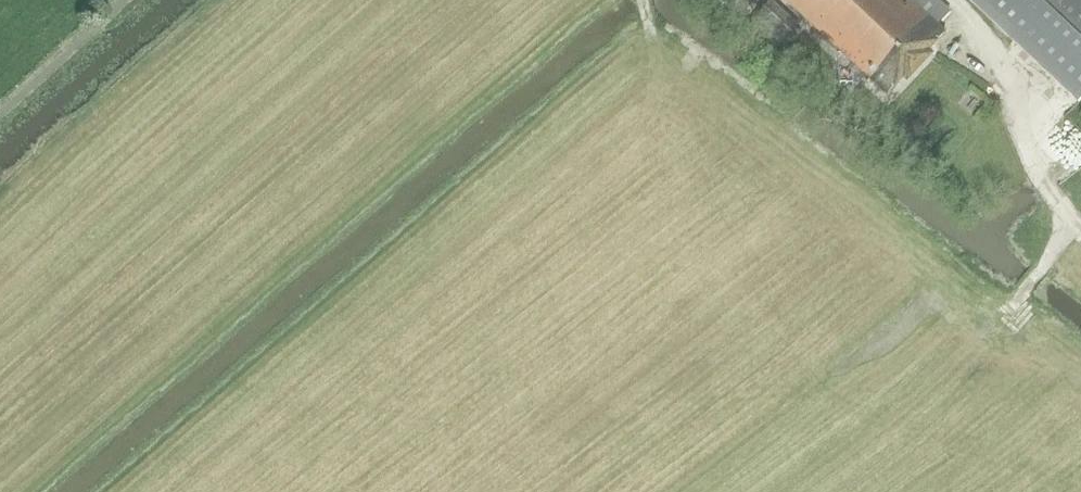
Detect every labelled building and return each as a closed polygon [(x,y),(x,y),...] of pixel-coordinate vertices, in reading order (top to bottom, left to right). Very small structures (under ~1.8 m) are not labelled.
[(800,25),(774,0),(771,0),(747,28),(775,54),(800,25)] [(888,94),(905,75),(909,79),(933,53),(929,49),(946,31),(938,23),(952,10),(941,0),(787,0),(888,94)] [(1010,29),(1008,31),(1080,99),(1080,0),(978,0),(1010,29)]
